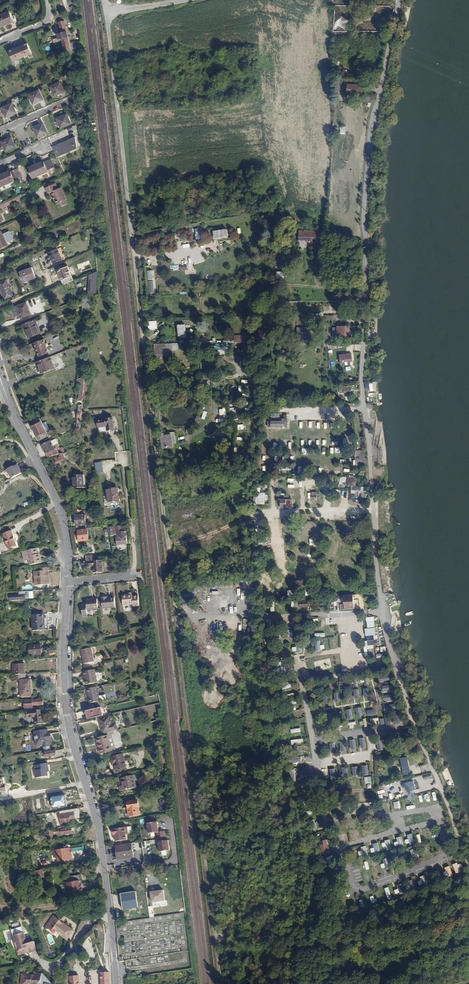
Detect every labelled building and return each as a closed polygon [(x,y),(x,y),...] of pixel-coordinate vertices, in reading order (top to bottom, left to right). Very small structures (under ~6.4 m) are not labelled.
[(0,17),(0,29),(0,30),(12,25),(11,23),(13,22),(9,13),(0,17)] [(338,24),(344,27),(348,20),(341,17),(338,24)] [(65,19),(58,21),(61,31),(62,36),(69,34),(65,19)] [(62,36),(61,31),(58,32),(60,36),(54,38),(54,41),(63,39),(62,36)] [(69,34),(62,36),(63,39),(66,54),(73,53),(72,46),(77,45),(76,40),(70,41),(69,34)] [(29,42),(9,50),(13,61),(33,53),(29,42)] [(63,82),(53,87),(57,97),(68,92),(63,82)] [(42,90),(32,94),(36,104),(46,100),(42,90)] [(14,104),(4,108),(8,118),(18,114),(14,104)] [(68,113),(58,117),(62,127),(72,123),(68,113)] [(45,123),(34,126),(38,137),(49,133),(45,123)] [(12,136),(1,140),(5,151),(16,147),(12,136)] [(77,137),(55,147),(59,157),(79,149),(77,137)] [(44,159),(29,167),(34,177),(49,170),(48,169),(55,165),(51,158),(45,161),(44,159)] [(0,174),(0,187),(15,180),(15,179),(22,176),(18,168),(11,171),(10,170),(0,174)] [(54,183),(43,188),(46,194),(52,191),(57,203),(60,202),(62,207),(68,204),(66,199),(67,199),(61,187),(57,189),(54,183)] [(229,236),(228,230),(214,232),(215,238),(229,236)] [(317,231),(299,230),(299,239),(307,239),(307,242),(317,242),(317,231)] [(209,242),(209,235),(198,234),(197,245),(203,245),(204,241),(209,242)] [(58,248),(49,252),(53,264),(62,260),(58,248)] [(67,265),(57,269),(61,279),(71,276),(67,265)] [(50,268),(53,281),(58,280),(55,267),(50,268)] [(20,271),(23,282),(36,278),(33,268),(20,271)] [(0,282),(0,288),(5,298),(13,295),(6,279),(0,282)] [(82,299),(79,322),(91,319),(94,294),(82,299)] [(39,296),(27,301),(32,314),(44,310),(42,305),(39,296)] [(27,302),(16,306),(21,317),(31,313),(27,302)] [(25,333),(28,338),(40,334),(35,320),(24,325),(27,332),(25,333)] [(149,329),(157,329),(157,321),(148,321),(149,329)] [(43,340),(33,344),(38,357),(48,354),(43,340)] [(172,357),(172,343),(153,344),(153,358),(172,357)] [(227,344),(216,344),(216,346),(212,347),(212,353),(227,353),(227,344)] [(48,358),(35,363),(39,375),(53,370),(48,358)] [(80,390),(80,406),(85,406),(86,381),(78,384),(78,390),(80,390)] [(377,402),(376,392),(368,393),(369,403),(377,402)] [(115,426),(113,412),(96,414),(97,420),(102,420),(102,428),(115,426)] [(31,422),(40,440),(49,436),(47,431),(49,430),(42,416),(31,422)] [(272,423),(272,429),(288,429),(288,423),(285,423),(283,421),(270,421),(270,423),(272,423)] [(171,434),(160,435),(162,448),(172,447),(171,434)] [(51,440),(41,444),(47,457),(58,452),(56,449),(55,449),(51,440)] [(355,450),(354,466),(365,466),(366,451),(355,450)] [(55,463),(56,466),(66,464),(64,457),(60,458),(61,461),(55,463)] [(17,463),(7,469),(12,478),(22,472),(17,463)] [(73,476),(73,488),(84,487),(83,475),(78,475),(73,476)] [(349,478),(346,478),(346,487),(355,487),(355,477),(349,478)] [(287,478),(287,486),(304,486),(304,478),(287,478)] [(107,489),(108,501),(117,500),(117,496),(119,496),(118,488),(107,489)] [(264,504),(265,493),(257,493),(256,504),(264,504)] [(291,507),(291,499),(280,500),(281,507),(286,507),(286,508),(291,507)] [(83,517),(74,518),(75,528),(84,527),(83,517)] [(121,526),(114,527),(115,532),(117,545),(129,544),(127,531),(120,532),(120,531),(122,531),(121,526)] [(12,530),(4,533),(9,548),(16,546),(14,541),(15,541),(12,530)] [(85,532),(75,532),(75,543),(85,543),(85,532)] [(37,549),(27,551),(29,566),(41,564),(41,558),(39,559),(37,549)] [(86,561),(82,561),(82,567),(93,566),(93,573),(103,572),(103,560),(95,560),(86,561)] [(47,566),(36,568),(36,572),(33,572),(35,586),(49,584),(47,566)] [(185,591),(184,601),(194,601),(195,591),(185,591)] [(123,594),(124,605),(134,604),(132,592),(127,592),(127,594),(123,594)] [(101,597),(102,608),(114,607),(114,598),(110,598),(110,597),(101,597)] [(353,607),(352,598),(341,599),(341,601),(343,601),(344,608),(353,607)] [(97,599),(86,600),(86,605),(81,606),(82,616),(87,616),(87,610),(98,609),(97,599)] [(305,601),(293,602),(294,604),(298,604),(298,611),(312,609),(312,603),(305,604),(305,601)] [(45,629),(44,614),(31,615),(33,630),(45,629)] [(382,634),(374,637),(377,648),(385,645),(382,634)] [(275,638),(267,640),(270,650),(277,647),(275,638)] [(296,647),(292,648),(293,653),(302,652),(300,642),(295,643),(296,647)] [(42,645),(30,646),(31,654),(43,654),(42,645)] [(92,647),(82,648),(84,663),(94,661),(92,647)] [(12,663),(13,674),(26,673),(26,663),(12,663)] [(83,672),(85,685),(96,683),(95,670),(83,672)] [(29,678),(18,678),(19,695),(29,694),(28,687),(29,687),(29,678)] [(87,688),(89,703),(101,702),(99,687),(87,688)] [(102,706),(87,709),(89,718),(104,715),(102,706)] [(41,709),(27,710),(27,716),(34,715),(36,725),(43,724),(41,709)] [(110,716),(100,718),(103,733),(118,729),(116,722),(112,723),(110,716)] [(48,728),(34,730),(36,744),(43,743),(43,746),(52,744),(51,733),(48,733),(48,728)] [(98,737),(101,752),(114,750),(111,734),(98,737)] [(124,754),(110,757),(112,765),(114,764),(115,771),(126,769),(124,754)] [(408,759),(401,761),(404,774),(412,772),(408,759)] [(48,763),(35,766),(35,771),(34,771),(35,778),(48,776),(48,771),(49,771),(48,763)] [(120,787),(121,791),(136,787),(135,780),(138,779),(137,774),(122,777),(124,786),(120,787)] [(415,789),(414,781),(405,783),(407,791),(415,789)] [(66,794),(51,796),(53,808),(68,806),(66,794)] [(138,799),(127,800),(129,814),(140,813),(138,799)] [(69,811),(60,812),(61,822),(70,821),(70,815),(79,814),(78,807),(69,808),(69,811)] [(156,822),(146,824),(148,834),(156,833),(160,853),(171,851),(169,840),(166,841),(164,831),(158,832),(156,822)] [(130,827),(112,829),(112,835),(114,835),(114,842),(126,840),(126,835),(131,835),(130,827)] [(405,840),(406,845),(414,843),(412,833),(407,835),(408,839),(405,840)] [(402,836),(396,837),(397,841),(394,842),(395,847),(403,846),(402,836)] [(381,842),(383,847),(386,846),(386,850),(392,848),(390,840),(381,842)] [(133,842),(117,844),(118,857),(134,856),(133,842)] [(375,851),(375,853),(380,852),(378,842),(372,844),(373,848),(370,848),(371,852),(375,851)] [(358,851),(359,856),(367,855),(366,846),(360,847),(361,851),(358,851)] [(69,847),(55,849),(55,854),(58,854),(59,859),(72,857),(71,850),(70,850),(69,847)] [(383,863),(380,864),(382,869),(389,867),(386,858),(382,859),(383,863)] [(459,868),(462,867),(460,862),(453,865),(456,874),(461,872),(459,868)] [(443,867),(445,876),(452,875),(450,866),(443,867)] [(37,877),(44,876),(42,869),(36,870),(37,877)] [(81,872),(67,874),(69,886),(68,886),(69,890),(76,889),(76,891),(81,890),(81,889),(83,888),(82,883),(81,883),(80,879),(82,879),(81,872)] [(421,880),(418,881),(419,886),(427,884),(425,875),(420,876),(421,880)] [(410,884),(406,886),(407,889),(415,887),(413,879),(409,880),(410,884)] [(396,885),(398,888),(394,890),(395,894),(404,892),(401,883),(396,885)] [(137,889),(121,891),(123,907),(139,905),(137,889)] [(53,914),(44,926),(49,927),(65,940),(73,930),(53,914)] [(25,932),(13,936),(15,941),(14,941),(18,956),(29,953),(38,950),(34,938),(27,940),(25,932)] [(90,945),(83,950),(90,961),(97,957),(90,945)] [(101,974),(102,983),(110,983),(110,973),(101,974)] [(21,976),(21,983),(48,983),(41,977),(21,976)]
